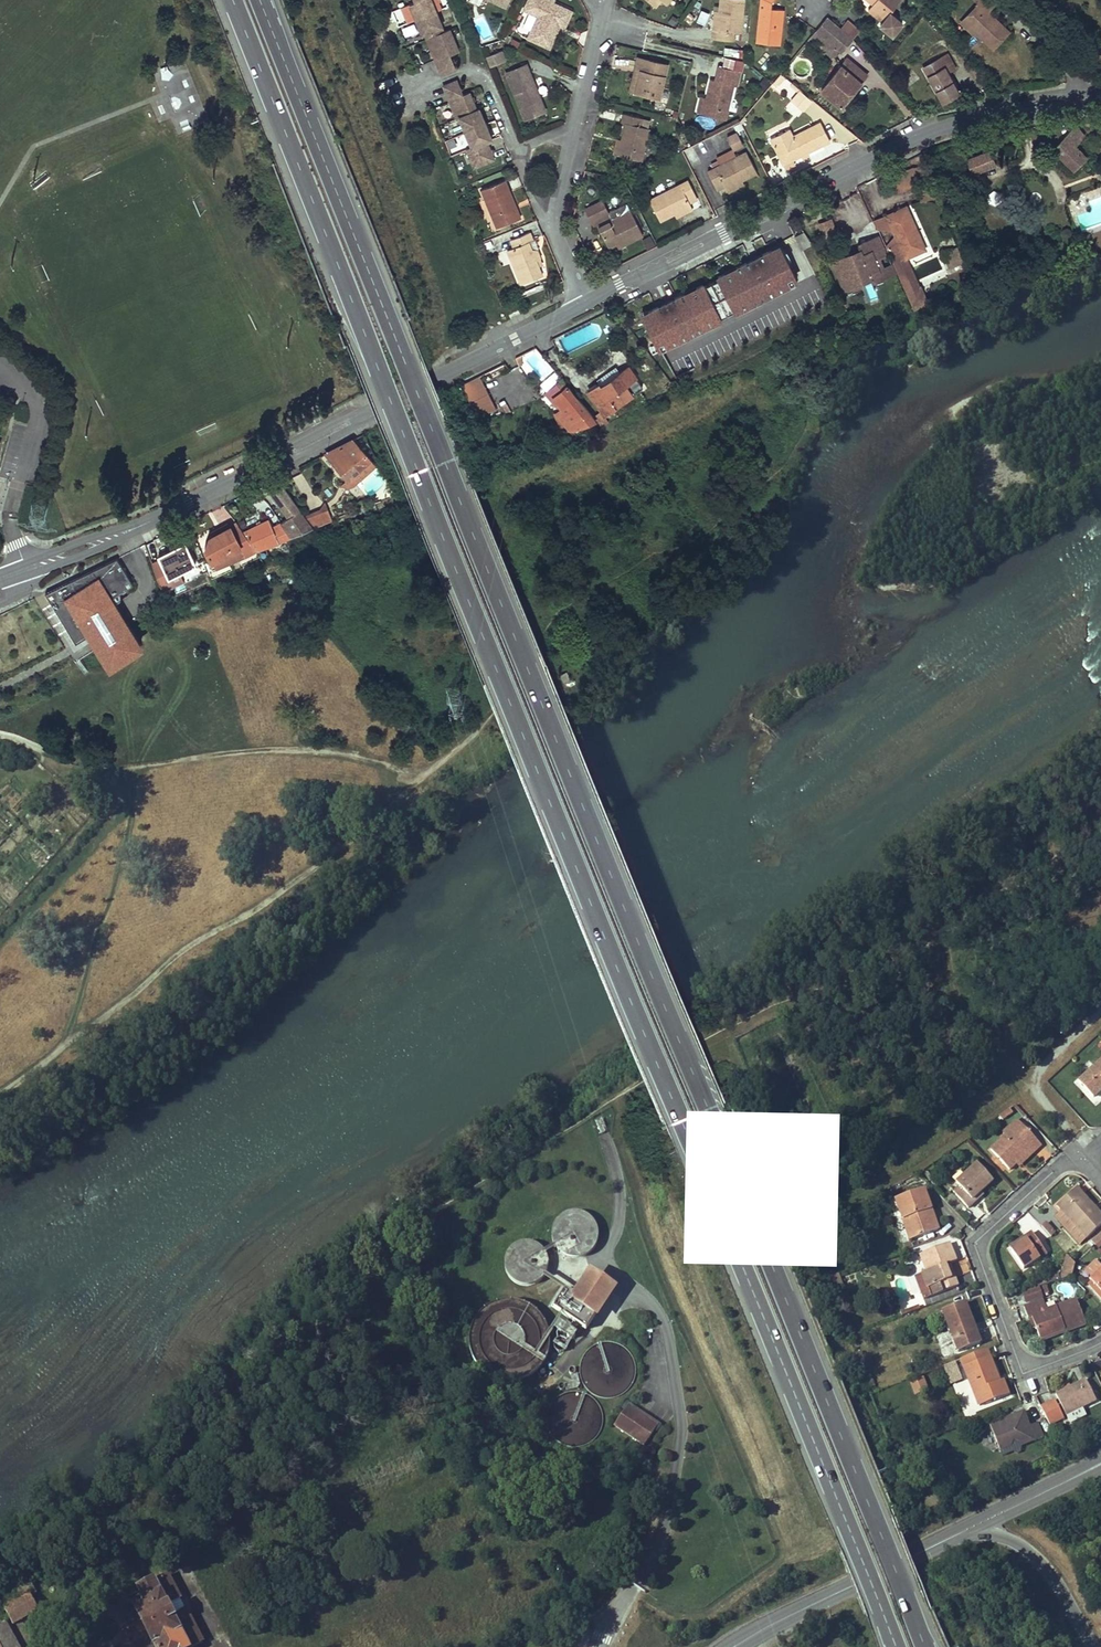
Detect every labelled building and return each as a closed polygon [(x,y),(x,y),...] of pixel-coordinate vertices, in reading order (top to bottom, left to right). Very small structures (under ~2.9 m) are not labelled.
[(414,11),(436,3),(435,2),(435,0),(416,0),(416,1),(411,4),(414,11)] [(548,0),(530,0),(524,11),(538,18),(528,39),(549,49),(557,31),(553,29),(563,8),(555,5),(547,1),(548,0)] [(715,27),(714,38),(731,40),(732,31),(738,31),(743,0),(723,0),(722,10),(719,27),(715,27)] [(755,41),(777,44),(782,8),(770,6),(771,1),(772,0),(760,0),(755,41)] [(872,2),(870,4),(866,9),(882,23),(901,0),(870,0),(872,2)] [(976,32),(993,48),(1008,32),(988,13),(997,3),(995,0),(974,0),(979,4),(966,18),(978,30),(976,32)] [(436,3),(414,11),(424,35),(445,26),(442,18),(440,14),(436,3)] [(553,29),(557,31),(560,26),(565,28),(572,13),(563,8),(553,29)] [(695,22),(704,25),(709,13),(700,10),(695,22)] [(820,27),(832,37),(839,28),(838,27),(828,18),(820,27)] [(974,34),(976,32),(978,30),(966,18),(962,22),(974,34)] [(846,19),(838,27),(839,28),(852,39),(859,31),(846,19)] [(820,27),(817,30),(830,40),(832,37),(820,27)] [(817,30),(815,32),(810,39),(833,57),(839,51),(840,52),(852,39),(839,28),(832,37),(830,40),(817,30)] [(440,64),(453,58),(452,55),(459,52),(454,39),(456,38),(452,29),(448,31),(430,38),(429,39),(440,64)] [(501,50),(486,56),(490,66),(505,60),(501,50)] [(947,53),(923,67),(943,101),(959,92),(947,73),(955,68),(947,53)] [(641,69),(636,91),(661,97),(669,64),(638,56),(636,68),(641,69)] [(455,64),(453,58),(440,64),(442,70),(455,64)] [(855,77),(860,70),(847,59),(822,90),(841,106),(862,83),(855,77)] [(526,64),(506,73),(525,118),(545,110),(526,64)] [(157,96),(173,115),(198,93),(177,70),(173,74),(166,65),(154,76),(166,89),(157,96)] [(630,90),(636,91),(641,69),(636,68),(630,90)] [(706,100),(703,116),(725,121),(733,86),(737,87),(740,73),(718,68),(715,82),(711,81),(706,100)] [(867,76),(860,70),(855,77),(862,83),(867,76)] [(781,73),(774,82),(777,85),(785,76),(781,73)] [(461,119),(482,110),(481,109),(479,110),(475,101),(473,97),(471,92),(465,95),(458,80),(444,86),(458,118),(460,117),(461,119)] [(800,89),(793,98),(806,109),(813,100),(800,89)] [(806,109),(793,98),(791,100),(804,111),(806,109)] [(483,114),(482,110),(461,119),(473,148),(468,150),(475,168),(496,159),(491,149),(488,142),(494,139),(491,133),(490,129),(485,118),(483,114)] [(622,139),(617,154),(640,160),(649,127),(640,125),(642,118),(624,113),(622,122),(626,123),(622,139)] [(785,152),(790,162),(828,143),(819,123),(791,137),(789,131),(769,141),(777,156),(785,152)] [(1074,147),(1084,136),(1075,125),(1054,149),(1076,169),(1086,158),(1074,147)] [(731,152),(741,147),(735,134),(725,139),(731,152)] [(613,153),(617,154),(622,139),(618,138),(613,153)] [(782,166),(790,162),(785,152),(777,156),(782,166)] [(965,162),(971,177),(995,166),(989,152),(965,162)] [(724,190),(741,182),(755,175),(745,154),(706,173),(715,192),(723,188),(724,190)] [(923,166),(914,169),(917,181),(926,178),(923,166)] [(917,181),(914,169),(913,167),(908,168),(913,186),(918,184),(917,181)] [(913,186),(908,168),(894,173),(899,190),(913,186)] [(926,178),(917,181),(918,184),(922,204),(935,200),(929,178),(926,178)] [(520,219),(505,181),(482,190),(497,228),(520,219)] [(673,215),(690,206),(689,205),(696,201),(687,182),(648,201),(659,221),(673,215)] [(743,185),(741,182),(724,190),(726,194),(743,185)] [(585,211),(590,221),(608,212),(603,202),(585,211)] [(692,212),(690,206),(673,215),(676,220),(692,212)] [(889,251),(913,306),(925,303),(928,303),(921,286),(918,288),(907,265),(909,263),(906,257),(925,248),(907,207),(887,216),(894,230),(898,241),(894,243),(895,245),(893,246),(894,249),(889,251)] [(621,241),(623,246),(642,236),(630,211),(612,220),(608,212),(590,221),(594,229),(598,227),(603,238),(608,247),(616,243),(621,241)] [(894,230),(887,216),(875,221),(879,230),(894,230)] [(831,218),(818,223),(822,235),(836,231),(831,218)] [(598,227),(594,229),(599,240),(603,238),(598,227)] [(536,262),(539,260),(541,260),(537,252),(532,251),(529,243),(533,242),(530,234),(510,242),(514,250),(507,252),(522,286),(543,278),(539,269),(536,262)] [(962,262),(956,248),(944,254),(950,268),(962,262)] [(760,316),(757,309),(782,297),(775,284),(778,282),(775,276),(772,278),(771,275),(761,280),(730,296),(764,340),(772,334),(762,315),(760,316)] [(707,358),(695,367),(701,375),(725,357),(716,346),(748,324),(735,307),(726,314),(727,315),(717,322),(718,323),(712,327),(715,330),(706,335),(711,344),(701,351),(707,358)] [(618,320),(611,309),(601,314),(611,325),(618,320)] [(666,326),(658,333),(680,361),(689,354),(666,326)] [(543,380),(555,370),(535,347),(521,359),(530,370),(533,368),(543,380)] [(690,360),(695,367),(707,358),(701,351),(690,360)] [(604,415),(616,407),(643,388),(636,379),(629,369),(620,375),(616,370),(612,372),(604,377),(596,383),(599,385),(588,393),(604,415)] [(479,418),(496,412),(483,376),(466,382),(479,418)] [(554,399),(568,386),(564,381),(547,395),(560,411),(562,409),(554,399)] [(570,430),(596,420),(568,386),(554,399),(562,409),(560,411),(570,430)] [(354,440),(326,453),(347,479),(352,485),(374,467),(369,460),(370,459),(354,440)] [(303,494),(311,490),(302,473),(293,478),(303,494)] [(270,521),(243,532),(258,550),(313,527),(304,515),(299,508),(296,504),(277,479),(265,487),(288,517),(273,528),(270,521)] [(350,487),(352,485),(347,479),(340,484),(345,487),(350,487)] [(317,509),(304,515),(313,527),(331,520),(328,515),(321,518),(317,509)] [(210,532),(211,536),(230,526),(229,525),(230,524),(229,522),(210,532)] [(258,550),(243,532),(238,524),(231,528),(230,526),(211,536),(209,538),(207,540),(206,546),(206,548),(213,560),(240,545),(245,555),(258,550)] [(160,558),(152,562),(162,589),(175,584),(172,577),(180,572),(195,564),(184,543),(159,556),(160,558)] [(245,555),(240,545),(213,560),(216,568),(224,564),(245,555)] [(44,593),(74,640),(87,632),(89,634),(110,667),(128,657),(126,654),(130,651),(132,654),(136,651),(135,648),(140,645),(121,614),(110,596),(129,584),(114,559),(93,570),(44,593)] [(209,571),(206,565),(199,568),(201,574),(209,571)] [(172,577),(175,584),(184,581),(180,572),(172,577)] [(1094,1097),(1100,1091),(1100,1061),(1079,1081),(1094,1097)] [(1027,1131),(1015,1119),(1003,1131),(1008,1136),(1013,1130),(1020,1137),(1027,1131)] [(1041,1147),(1027,1131),(1020,1137),(1013,1130),(1008,1136),(991,1151),(1008,1170),(1015,1165),(1031,1150),(1034,1153),(1041,1147)] [(1018,1167),(1034,1153),(1031,1150),(1015,1165),(1018,1167)] [(982,1192),(994,1181),(978,1164),(962,1179),(956,1184),(963,1191),(957,1197),(968,1209),(975,1202),(973,1200),(982,1192)] [(957,1197),(963,1191),(956,1184),(950,1190),(957,1197)] [(1100,1225),(1100,1215),(1096,1209),(1094,1211),(1087,1202),(1089,1201),(1077,1188),(1057,1205),(1062,1211),(1056,1217),(1080,1244),(1100,1225)] [(932,1217),(929,1211),(932,1210),(925,1190),(897,1200),(905,1220),(908,1219),(915,1238),(940,1230),(935,1216),(932,1217)] [(975,1202),(984,1195),(982,1192),(973,1200),(975,1202)] [(1096,1209),(1089,1201),(1087,1202),(1094,1211),(1096,1209)] [(580,1211),(575,1210),(569,1212),(561,1215),(557,1219),(553,1227),(552,1233),(553,1240),(554,1244),(556,1248),(563,1254),(569,1257),(577,1257),(586,1255),(592,1251),(596,1245),(599,1237),(599,1230),(597,1224),(594,1219),(591,1216),(586,1213),(580,1211)] [(915,1238),(908,1219),(905,1220),(912,1239),(915,1238)] [(1045,1223),(1041,1227),(1051,1237),(1055,1234),(1045,1223)] [(1047,1254),(1033,1233),(1010,1249),(1024,1270),(1047,1254)] [(1095,1246),(1100,1240),(1100,1233),(1091,1242),(1095,1246)] [(532,1241),(526,1240),(519,1242),(512,1245),(507,1251),(504,1258),(503,1264),(504,1270),(507,1276),(510,1280),(514,1283),(519,1286),(525,1287),(534,1286),(542,1282),(547,1277),(550,1270),(550,1262),(550,1258),(548,1253),(546,1250),(542,1246),(538,1243),(532,1241)] [(959,1286),(953,1268),(950,1269),(948,1264),(951,1263),(958,1260),(951,1243),(922,1254),(927,1267),(928,1271),(924,1273),(933,1296),(959,1286)] [(927,1267),(922,1254),(918,1256),(924,1273),(928,1271),(927,1267)] [(1074,1263),(1067,1256),(1063,1275),(1064,1279),(1072,1276),(1075,1263),(1074,1263)] [(1100,1271),(1100,1265),(1098,1261),(1087,1271),(1093,1278),(1100,1271)] [(1092,1279),(1100,1290),(1100,1271),(1092,1279)] [(971,1272),(962,1276),(967,1287),(975,1283),(971,1272)] [(933,1296),(924,1273),(917,1276),(925,1299),(933,1296)] [(586,1329),(613,1289),(591,1274),(577,1295),(564,1286),(551,1305),(586,1329)] [(1040,1284),(1041,1288),(1064,1279),(1063,1275),(1040,1284)] [(1027,1304),(1043,1298),(1039,1288),(1024,1294),(1027,1304)] [(516,1299),(512,1298),(505,1298),(497,1300),(488,1305),(479,1312),(474,1320),(470,1331),(469,1339),(470,1349),(475,1362),(482,1370),(492,1377),(501,1380),(515,1381),(526,1378),(535,1373),(540,1368),(545,1362),(549,1354),(551,1346),(551,1335),(549,1325),(544,1316),(536,1307),(528,1303),(521,1300),(516,1299)] [(943,1311),(958,1351),(980,1343),(965,1302),(943,1311)] [(1086,1325),(1078,1302),(1048,1313),(1044,1302),(1025,1309),(1029,1321),(1030,1321),(1033,1320),(1037,1329),(1040,1339),(1057,1332),(1056,1331),(1063,1328),(1065,1333),(1086,1325)] [(908,1314),(921,1309),(920,1305),(907,1310),(908,1314)] [(1065,1333),(1063,1328),(1056,1331),(1057,1332),(1040,1339),(1042,1342),(1065,1333)] [(613,1343),(607,1342),(602,1343),(595,1345),(589,1349),(585,1354),(582,1359),(580,1367),(580,1376),(582,1383),(587,1389),(589,1392),(593,1394),(599,1397),(603,1398),(609,1399),(615,1398),(621,1395),(627,1391),(631,1387),(633,1383),(635,1377),(636,1372),(636,1366),(634,1360),(631,1355),(628,1351),(623,1347),(617,1344),(613,1343)] [(1009,1397),(1004,1382),(1000,1383),(997,1384),(996,1380),(999,1379),(988,1349),(961,1359),(980,1408),(1009,1397)] [(869,1388),(876,1385),(870,1371),(863,1374),(869,1388)] [(908,1384),(914,1397),(928,1391),(923,1378),(908,1384)] [(1065,1415),(1080,1408),(1096,1401),(1085,1379),(1055,1394),(1065,1415)] [(595,1400),(592,1397),(586,1394),(582,1392),(575,1391),(570,1392),(566,1393),(559,1397),(554,1400),(551,1404),(550,1407),(548,1411),(547,1419),(548,1425),(551,1434),(554,1438),(559,1442),(565,1446),(572,1447),(582,1447),(588,1444),(595,1440),(601,1430),(603,1424),(603,1418),(602,1411),(599,1404),(595,1400)] [(1055,1401),(1041,1407),(1049,1425),(1063,1418),(1055,1401)] [(658,1425),(628,1405),(614,1426),(644,1446),(658,1425)] [(1080,1408),(1065,1415),(1069,1423),(1084,1415),(1080,1408)] [(990,1424),(1000,1456),(1011,1452),(1017,1454),(1019,1453),(1021,1447),(1043,1438),(1037,1424),(1029,1427),(1024,1412),(990,1424)] [(212,1474),(215,1469),(210,1465),(206,1470),(212,1474)] [(1100,1564),(1100,1547),(1093,1554),(1083,1562),(1083,1563),(1091,1573),(1100,1564)] [(131,1577),(125,1570),(118,1574),(124,1582),(131,1577)] [(168,1575),(139,1591),(146,1603),(161,1595),(183,1637),(188,1646),(194,1646),(203,1642),(168,1575)] [(29,1599),(31,1598),(36,1595),(31,1586),(0,1603),(0,1613),(0,1614),(6,1612),(29,1599)] [(161,1595),(146,1603),(136,1608),(156,1646),(188,1646),(183,1637),(161,1595)] [(39,1611),(31,1598),(29,1599),(6,1612),(14,1625),(39,1611)] [(5,1621),(5,1620),(0,1623),(0,1646),(20,1646),(5,1621)]
